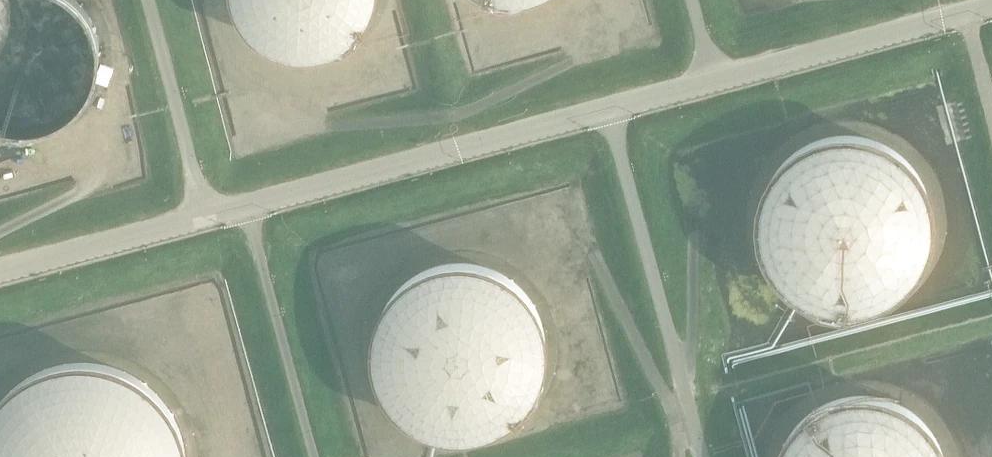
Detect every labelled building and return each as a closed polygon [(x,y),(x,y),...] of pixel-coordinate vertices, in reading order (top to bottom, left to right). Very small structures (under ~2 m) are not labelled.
[(105,59),(105,47),(103,35),(100,24),(94,13),(87,4),(83,0),(0,0),(0,123),(1,124),(12,127),(24,129),(36,129),(48,127),(59,123),(70,118),(79,111),(88,102),(95,92),(100,82),(104,70),(105,59)] [(237,9),(243,20),(251,30),(260,38),(271,44),(282,49),(294,52),(306,52),(319,51),(331,48),(342,43),(352,36),(361,27),(368,17),(374,6),(376,0),(234,0),(237,9)] [(933,217),(933,216),(933,207),(932,199),(929,189),(927,182),(919,168),(914,161),(908,154),(896,145),(886,138),(879,135),(866,131),(859,130),(850,129),(840,129),(830,130),(814,135),(800,142),(787,152),(776,165),(771,172),(768,179),(765,186),(762,195),(760,205),(760,213),(760,222),(761,229),(765,245),(768,254),(774,263),(784,276),(791,282),(799,289),(813,296),(825,300),(833,302),(844,303),(853,303),(862,301),(869,300),(879,296),(893,290),(905,280),(912,273),(917,267),(925,252),(929,243),(931,235),(933,225),(933,217)] [(546,357),(547,346),(546,335),(545,325),(542,314),(537,305),(532,296),(525,287),(518,280),(509,273),(500,267),(490,263),(480,260),(469,258),(459,258),(448,258),(438,260),(427,264),(418,268),(409,274),(400,281),(393,289),(387,297),(381,307),(377,317),(375,327),(373,338),(373,348),(374,359),(376,369),(380,379),(385,389),(391,398),(398,406),(406,413),(415,419),(425,424),(435,427),(445,430),(456,431),(466,431),(477,430),(487,427),(497,423),(507,418),(515,411),(523,404),(530,396),(536,387),(540,377),(544,367),(546,357)] [(190,452),(188,441),(185,431),(182,420),(177,410),(171,401),(164,392),(156,384),(148,377),(139,371),(129,366),(119,362),(108,359),(97,357),(86,356),(75,356),(64,358),(53,361),(43,364),(33,369),(24,375),(15,382),(7,390),(0,398),(0,456),(190,456),(190,452)] [(948,455),(945,445),(941,435),(935,426),(929,417),(921,410),(913,403),(904,398),(894,393),(884,390),(873,388),(862,388),(852,389),(841,391),(831,394),(821,399),(812,405),(804,411),(797,419),(790,428),(785,437),(781,447),(778,456),(949,456),(948,455)]
